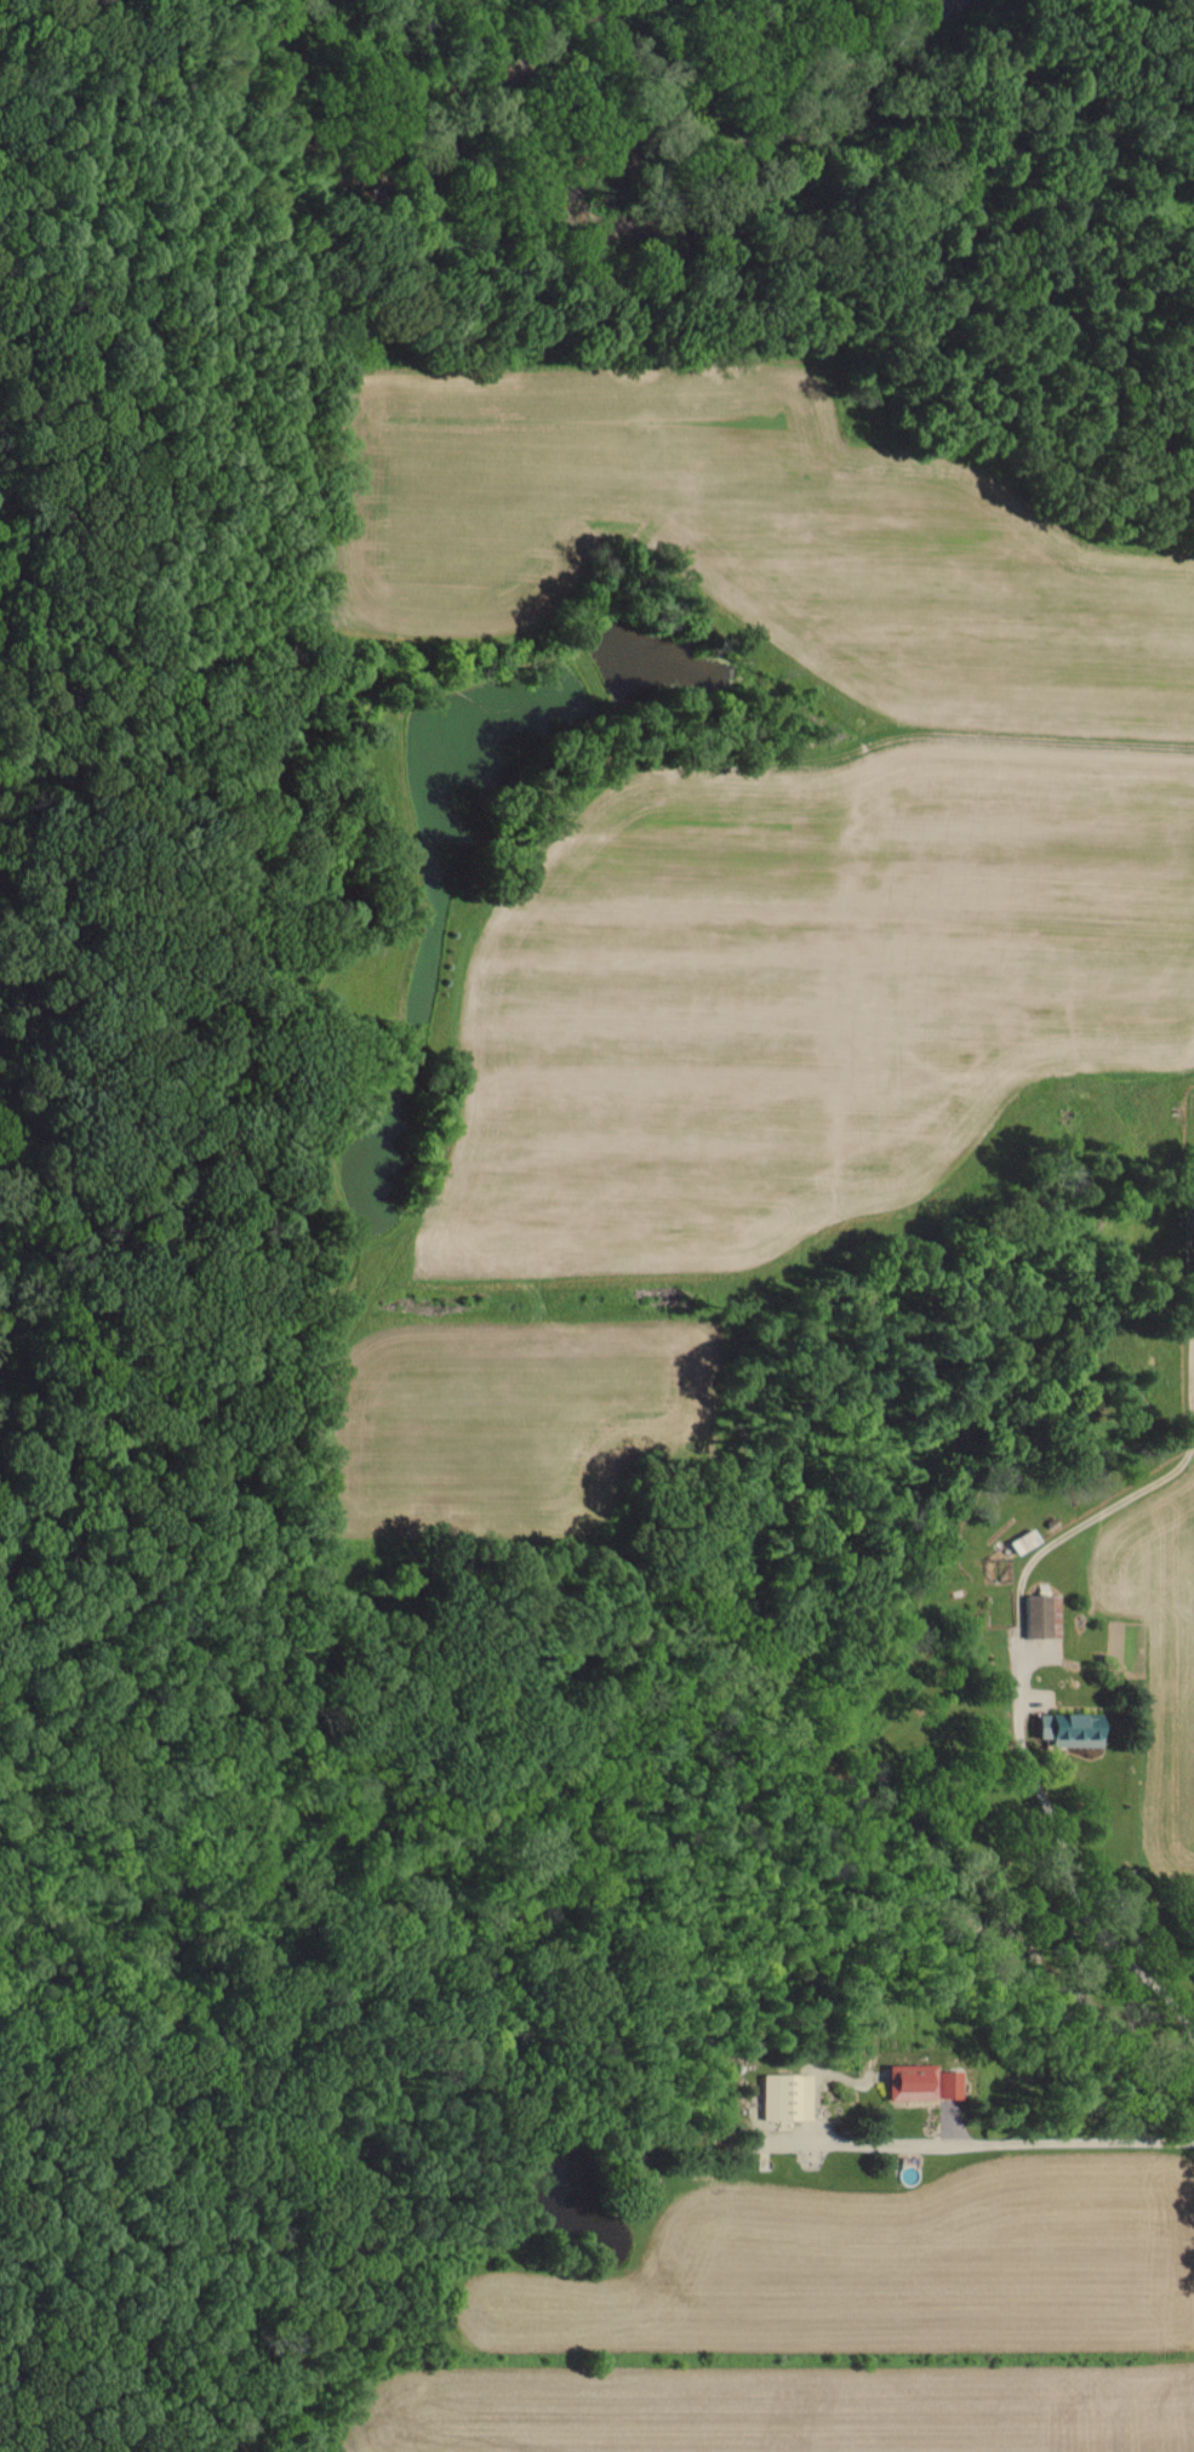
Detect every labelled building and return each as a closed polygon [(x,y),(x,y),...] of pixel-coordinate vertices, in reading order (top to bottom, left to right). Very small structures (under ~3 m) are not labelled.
[(1058,1593),(1022,1594),(1022,1637),(1058,1636),(1058,1593)] [(1097,1713),(1033,1711),(1032,1736),(1045,1737),(1045,1744),(1096,1745),(1097,1713)] [(883,2064),(884,2098),(958,2097),(957,2069),(932,2070),(932,2063),(883,2064)] [(759,2118),(808,2119),(809,2073),(760,2073),(759,2118)]
